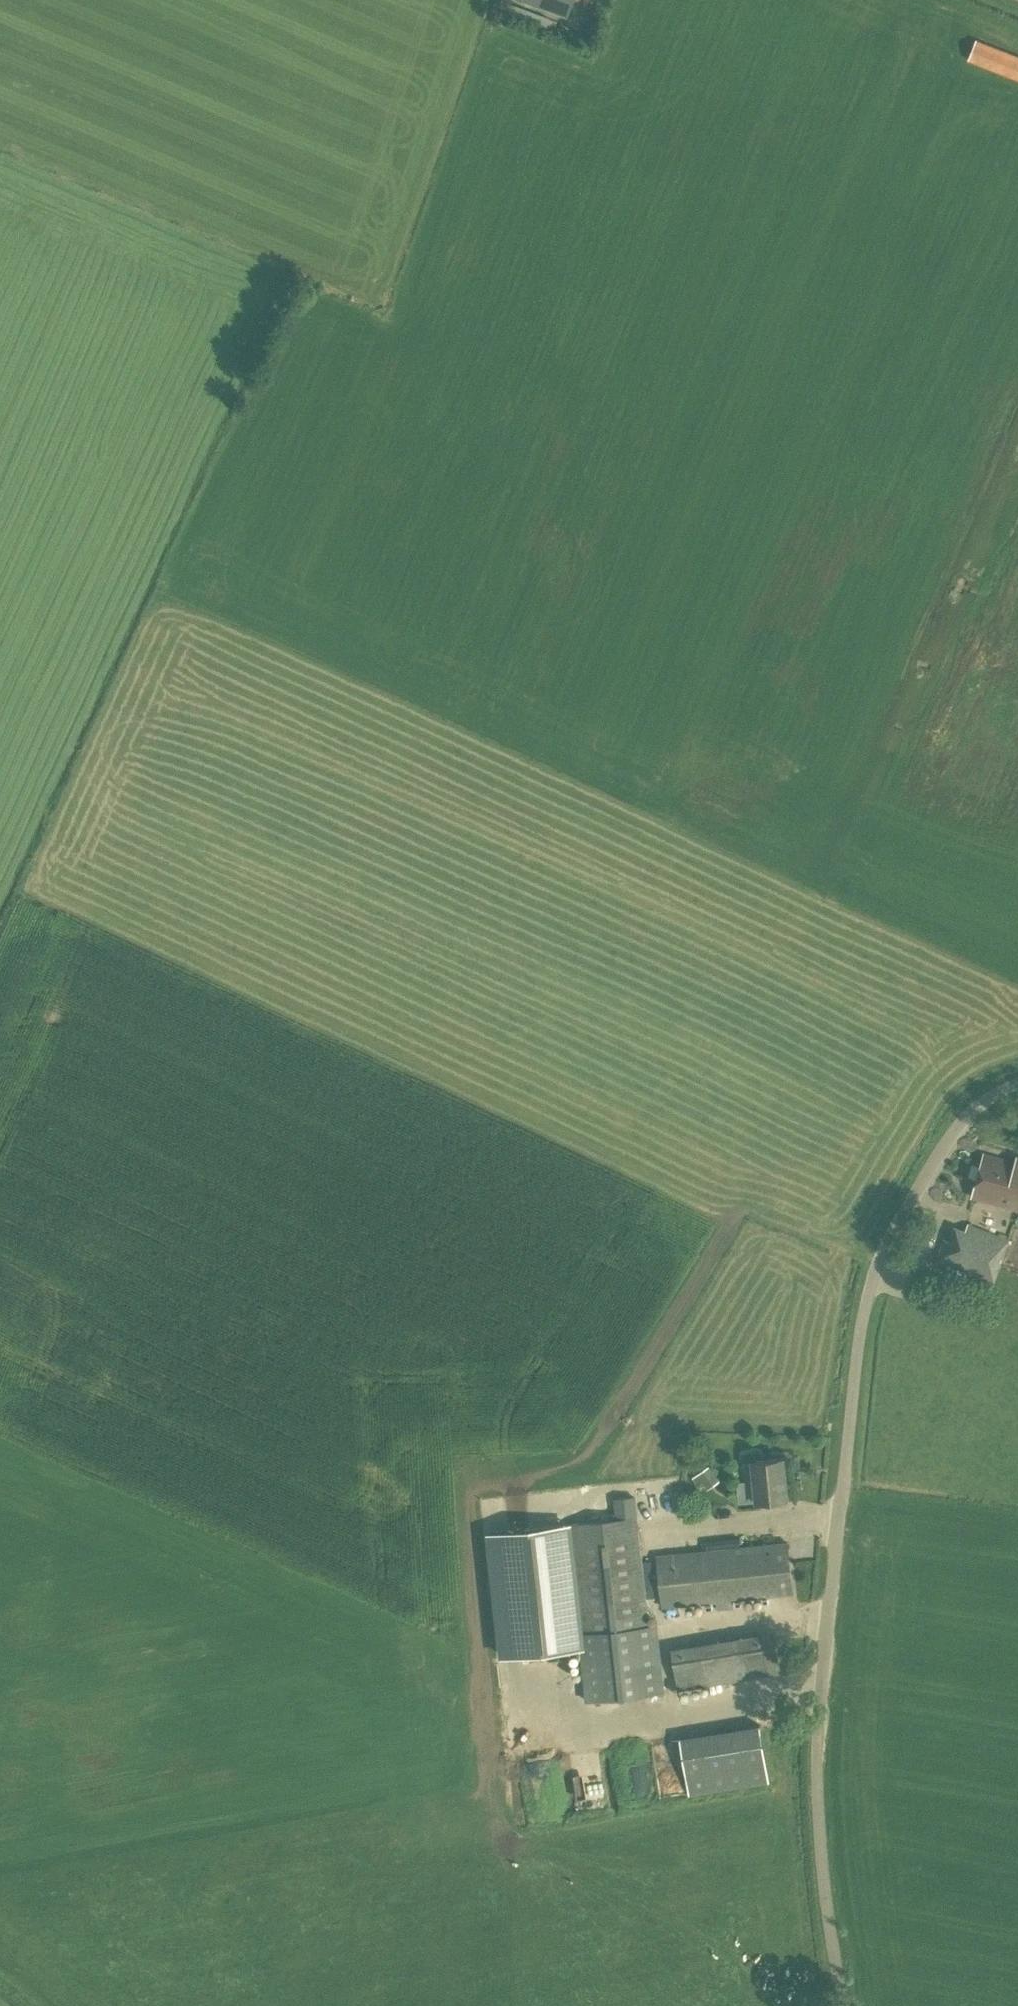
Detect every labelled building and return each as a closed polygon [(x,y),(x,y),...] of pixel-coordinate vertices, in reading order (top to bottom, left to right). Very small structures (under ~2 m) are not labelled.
[(572,0),(520,0),(566,17),(572,0)] [(976,39),(968,59),(1017,79),(1017,56),(976,39)] [(985,1153),(973,1196),(1017,1208),(1017,1155),(1016,1161),(985,1153)] [(1009,1239),(968,1223),(965,1230),(961,1229),(952,1256),(955,1258),(953,1265),(994,1282),(1009,1239)] [(756,1500),(788,1497),(784,1457),(753,1460),(756,1500)] [(707,1489),(719,1480),(709,1465),(692,1477),(700,1488),(704,1485),(707,1489)] [(649,1625),(637,1516),(634,1495),(614,1498),(616,1519),(571,1524),(583,1632),(580,1633),(588,1700),(664,1691),(657,1624),(649,1625)] [(741,1546),(740,1536),(705,1540),(706,1549),(656,1555),(662,1606),(716,1601),(732,1599),(794,1593),(788,1541),(741,1546)] [(733,1607),(732,1599),(716,1601),(716,1608),(733,1607)] [(679,1688),(781,1671),(774,1632),(673,1649),(679,1688)] [(690,1793),(770,1779),(761,1723),(681,1737),(690,1793)]
